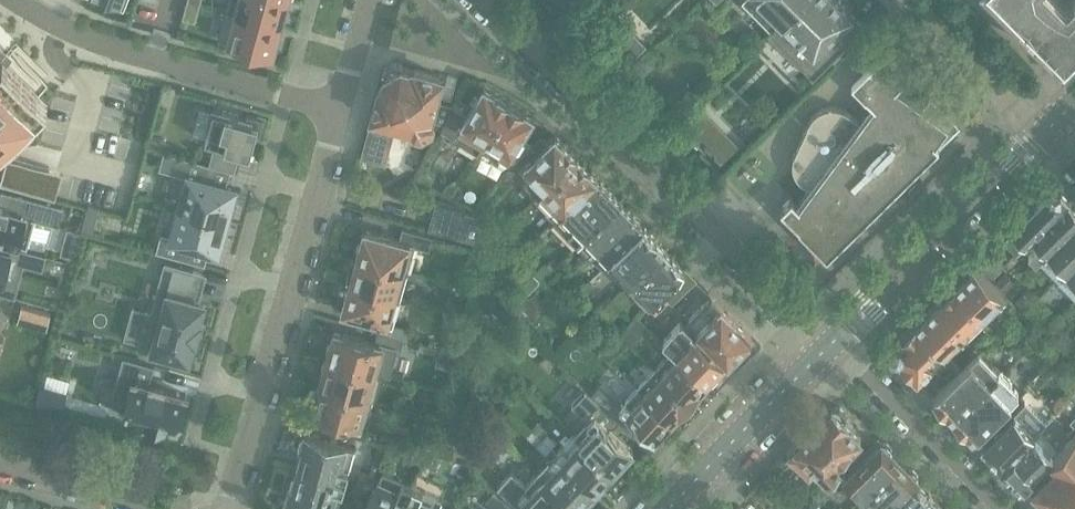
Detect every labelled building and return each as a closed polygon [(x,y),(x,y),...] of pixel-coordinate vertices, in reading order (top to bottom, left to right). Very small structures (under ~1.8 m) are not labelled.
[(200,3),(188,0),(183,18),(195,21),(200,3)] [(227,11),(280,26),(280,27),(283,27),(287,10),(284,9),(287,0),(230,0),(227,11)] [(782,19),(801,0),(763,0),(782,19)] [(769,31),(813,76),(864,27),(851,13),(838,0),(801,0),(782,19),(769,31)] [(1063,53),(1062,53),(1064,54),(1074,43),(1074,0),(1011,0),(1063,53)] [(280,26),(227,11),(219,40),(272,55),(272,53),(275,54),(280,37),(277,36),(280,27),(280,26)] [(613,13),(594,31),(627,64),(645,46),(613,13)] [(851,50),(865,64),(883,45),(869,32),(851,50)] [(631,69),(642,80),(663,58),(652,48),(631,69)] [(781,209),(827,256),(961,125),(932,95),(922,106),(897,87),(911,74),(887,49),(853,83),(874,105),(861,123),(860,120),(858,118),(855,116),(853,115),(845,110),(841,108),(836,107),(833,107),(830,107),(826,108),(821,110),(817,113),(813,117),(811,121),(795,154),(794,157),(793,159),(793,162),(793,165),(793,168),(794,170),(795,173),(796,175),(798,177),(799,179),(801,181),(803,183),(806,184),(808,185),(811,186),(814,186),(799,205),(792,198),(781,209)] [(0,60),(0,151),(45,107),(0,60)] [(443,125),(451,107),(436,103),(437,100),(435,99),(441,77),(414,70),(414,71),(404,69),(401,65),(394,63),(384,68),(382,75),(385,79),(382,90),(380,89),(379,92),(378,92),(373,112),(374,112),(373,115),(374,115),(363,155),(384,161),(395,123),(413,129),(415,132),(422,134),(432,128),(434,121),(443,125)] [(129,81),(123,102),(145,109),(151,87),(129,81)] [(479,152),(482,147),(510,101),(484,86),(478,95),(476,94),(471,101),(474,103),(472,107),(456,97),(451,107),(443,125),(441,128),(463,143),(479,152)] [(495,162),(508,170),(517,160),(533,145),(521,138),(524,133),(526,135),(531,127),(528,125),(534,116),(510,101),(482,147),(498,156),(495,162)] [(250,152),(251,149),(255,134),(258,135),(259,135),(260,134),(264,119),(258,117),(247,114),(246,118),(231,114),(213,109),(209,124),(205,140),(215,143),(209,165),(231,171),(235,172),(241,150),(244,151),(250,152)] [(118,110),(111,147),(136,152),(143,115),(118,110)] [(700,110),(684,126),(694,136),(710,121),(700,110)] [(517,160),(508,170),(506,172),(514,180),(525,169),(531,176),(526,180),(526,184),(536,194),(576,156),(555,136),(547,143),(541,137),(533,145),(517,160)] [(730,141),(714,156),(721,164),(737,148),(730,141)] [(546,213),(554,221),(561,215),(596,177),(576,156),(536,194),(551,209),(546,213)] [(188,177),(180,208),(230,221),(236,200),(232,199),(235,188),(205,180),(209,165),(183,158),(179,174),(188,177)] [(8,161),(1,185),(55,200),(57,191),(45,187),(49,172),(49,171),(8,160),(8,161)] [(419,179),(431,187),(437,178),(435,176),(436,174),(426,168),(419,179)] [(561,215),(554,221),(577,244),(620,202),(608,190),(609,190),(596,177),(561,215)] [(1033,234),(1070,198),(1070,197),(1069,198),(1061,189),(1051,188),(1003,236),(1017,251),(1025,243),(1033,234)] [(28,247),(35,219),(57,226),(63,207),(11,193),(8,206),(0,204),(0,240),(28,247)] [(1070,198),(1033,234),(1025,243),(1033,251),(1030,253),(1037,260),(1041,257),(1042,255),(1074,222),(1074,203),(1070,198)] [(633,215),(620,202),(577,244),(601,270),(605,266),(643,226),(641,224),(641,223),(633,215)] [(89,208),(87,213),(97,216),(99,210),(89,208)] [(187,244),(210,250),(218,252),(221,242),(224,242),(230,221),(180,208),(171,238),(162,235),(158,252),(183,259),(187,244)] [(436,231),(486,245),(496,234),(481,219),(443,208),(436,231)] [(1042,255),(1041,257),(1059,276),(1074,260),(1074,222),(1042,255)] [(631,284),(666,249),(656,240),(657,240),(643,226),(605,266),(624,285),(628,281),(631,284)] [(68,230),(66,236),(79,239),(80,233),(68,230)] [(357,257),(402,270),(407,255),(411,256),(414,247),(430,252),(434,239),(403,230),(400,242),(392,239),(364,231),(361,244),(358,246),(356,254),(357,257)] [(977,262),(991,276),(1003,264),(995,256),(991,251),(993,249),(992,248),(977,262)] [(2,282),(0,288),(0,295),(11,298),(15,284),(3,281),(11,252),(0,249),(0,281),(2,282)] [(666,249),(631,284),(624,292),(622,290),(600,311),(609,321),(635,297),(646,308),(648,306),(665,289),(675,299),(696,280),(685,269),(666,249)] [(349,283),(395,296),(402,270),(357,257),(356,259),(352,258),(345,282),(349,283)] [(1059,276),(1074,292),(1074,260),(1059,276)] [(152,350),(188,360),(193,342),(195,342),(197,337),(195,336),(197,328),(199,328),(201,323),(199,322),(204,304),(198,302),(199,298),(186,294),(192,272),(165,265),(152,314),(146,312),(138,342),(153,346),(152,350)] [(953,285),(986,319),(1007,297),(974,265),(953,285)] [(997,281),(1006,291),(1014,283),(1006,273),(997,281)] [(395,296),(349,283),(348,286),(346,288),(344,296),(345,299),(341,312),(392,326),(395,315),(391,313),(395,296)] [(953,285),(934,304),(967,338),(986,319),(953,285)] [(675,299),(665,289),(648,306),(657,316),(675,299)] [(687,321),(727,362),(741,348),(746,349),(752,343),(752,337),(709,293),(702,301),(705,304),(687,321)] [(1016,302),(1024,311),(1032,303),(1024,294),(1016,302)] [(915,323),(943,352),(947,357),(967,338),(934,304),(915,323)] [(20,323),(44,330),(48,313),(25,306),(20,323)] [(1035,322),(1044,330),(1052,322),(1044,313),(1035,322)] [(620,334),(632,346),(648,330),(636,318),(620,334)] [(663,343),(672,352),(707,384),(713,383),(718,377),(718,371),(724,365),(690,333),(692,331),(683,322),(681,324),(680,323),(664,341),(663,343)] [(943,352),(915,323),(893,345),(893,354),(923,385),(925,385),(936,374),(935,369),(930,364),(943,352)] [(390,336),(403,340),(408,341),(411,331),(393,326),(390,336)] [(403,340),(390,336),(377,333),(375,343),(334,332),(330,344),(327,346),(325,354),(326,358),(374,372),(378,356),(383,358),(386,350),(399,354),(403,340)] [(1055,343),(1062,351),(1073,340),(1066,332),(1055,343)] [(1062,351),(1074,363),(1074,362),(1074,342),(1073,340),(1062,351)] [(655,370),(693,405),(701,396),(701,390),(707,384),(672,352),(655,370)] [(934,396),(954,417),(998,374),(977,353),(934,396)] [(111,400),(128,404),(125,416),(176,430),(186,394),(165,389),(166,387),(150,383),(155,365),(123,356),(111,400)] [(319,385),(367,398),(374,372),(326,358),(325,361),(323,363),(320,372),(321,376),(319,385)] [(655,370),(638,389),(672,421),(678,414),(684,414),(693,405),(655,370)] [(998,374),(954,417),(975,438),(1018,395),(998,374)] [(575,434),(614,471),(616,469),(620,467),(625,462),(626,458),(633,450),(625,442),(626,442),(612,429),(619,421),(608,411),(589,393),(576,382),(562,397),(583,416),(587,420),(575,434)] [(36,400),(34,405),(55,411),(61,391),(40,385),(36,400)] [(367,398),(319,385),(318,387),(315,390),(313,397),(314,402),(311,413),(365,428),(367,417),(362,415),(367,398)] [(589,393),(608,411),(616,403),(597,385),(589,393)] [(672,421),(638,389),(619,408),(654,440),(660,433),(667,433),(672,427),(672,421)] [(982,444),(1002,465),(1039,429),(1042,426),(1022,405),(982,444)] [(809,472),(810,473),(817,466),(829,478),(814,493),(819,498),(846,471),(838,463),(840,461),(838,459),(861,435),(846,420),(847,419),(847,413),(841,407),(835,407),(834,408),(832,406),(788,452),(790,453),(790,460),(802,472),(809,472)] [(1031,474),(1071,434),(1054,417),(1041,430),(1039,429),(1002,465),(1023,486),(1024,485),(1024,484),(1030,478),(1035,483),(1035,484),(1038,481),(1031,474)] [(1035,484),(1059,508),(1074,508),(1074,430),(1071,434),(1031,474),(1038,481),(1035,484)] [(552,449),(533,431),(527,437),(546,455),(552,449)] [(296,466),(345,480),(354,448),(305,434),(304,438),(301,441),(299,449),(300,453),(296,466)] [(556,453),(595,490),(603,482),(607,481),(612,476),(612,472),(614,471),(575,434),(556,453)] [(427,453),(451,458),(454,444),(431,438),(427,453)] [(845,477),(864,496),(900,461),(893,454),(892,448),(888,444),(882,442),(881,441),(845,477)] [(556,453),(537,474),(575,508),(579,508),(581,508),(586,503),(587,499),(595,490),(556,453)] [(877,508),(889,508),(918,479),(917,474),(914,470),(908,469),(901,462),(903,459),(900,461),(864,496),(877,508)] [(451,480),(460,485),(470,464),(459,462),(451,480)] [(296,466),(293,479),(289,482),(288,490),(288,494),(287,499),(325,508),(337,508),(345,480),(296,466)] [(412,486),(382,472),(364,508),(401,508),(412,486)] [(537,474),(528,484),(517,477),(502,493),(519,508),(575,508),(537,474)] [(936,500),(930,495),(930,487),(925,482),(918,482),(920,480),(918,479),(889,508),(927,508),(936,500)] [(401,508),(438,508),(442,500),(412,486),(401,508)] [(494,491),(485,501),(494,508),(510,508),(512,507),(494,491)] [(950,507),(943,508),(936,500),(927,508),(952,508),(950,507)]
